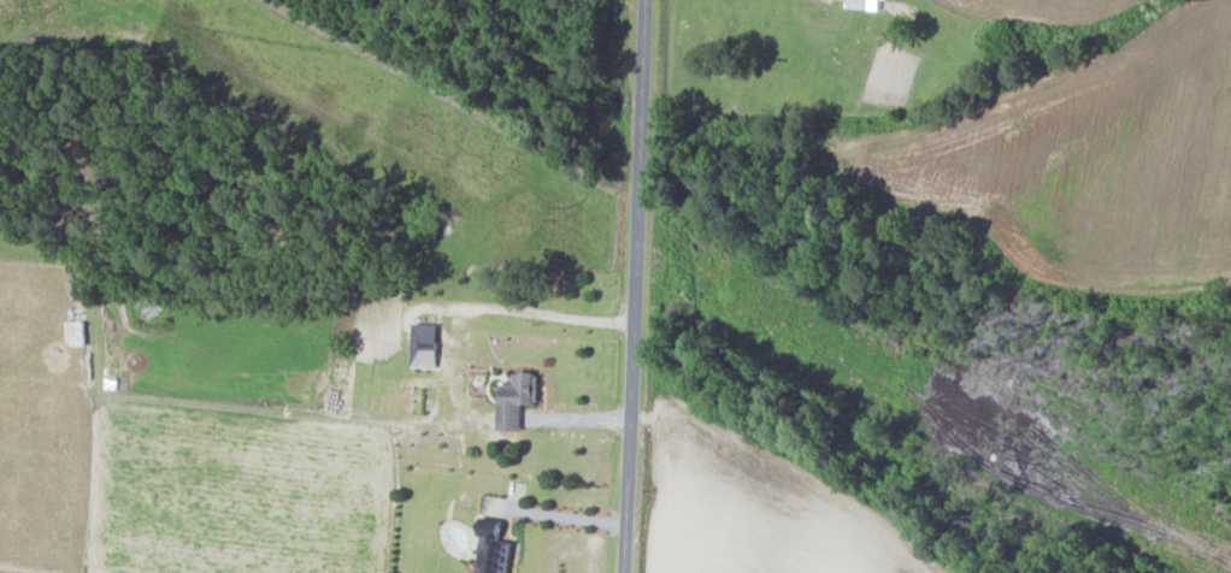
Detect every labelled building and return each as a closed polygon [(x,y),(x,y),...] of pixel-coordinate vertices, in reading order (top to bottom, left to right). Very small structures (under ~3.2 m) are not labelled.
[(439,323),(414,322),(413,367),(437,368),(439,323)] [(538,372),(514,372),(514,384),(498,384),(498,431),(522,431),(522,404),(539,403),(538,372)] [(514,541),(502,540),(503,529),(483,526),(476,572),(510,572),(514,541)]
